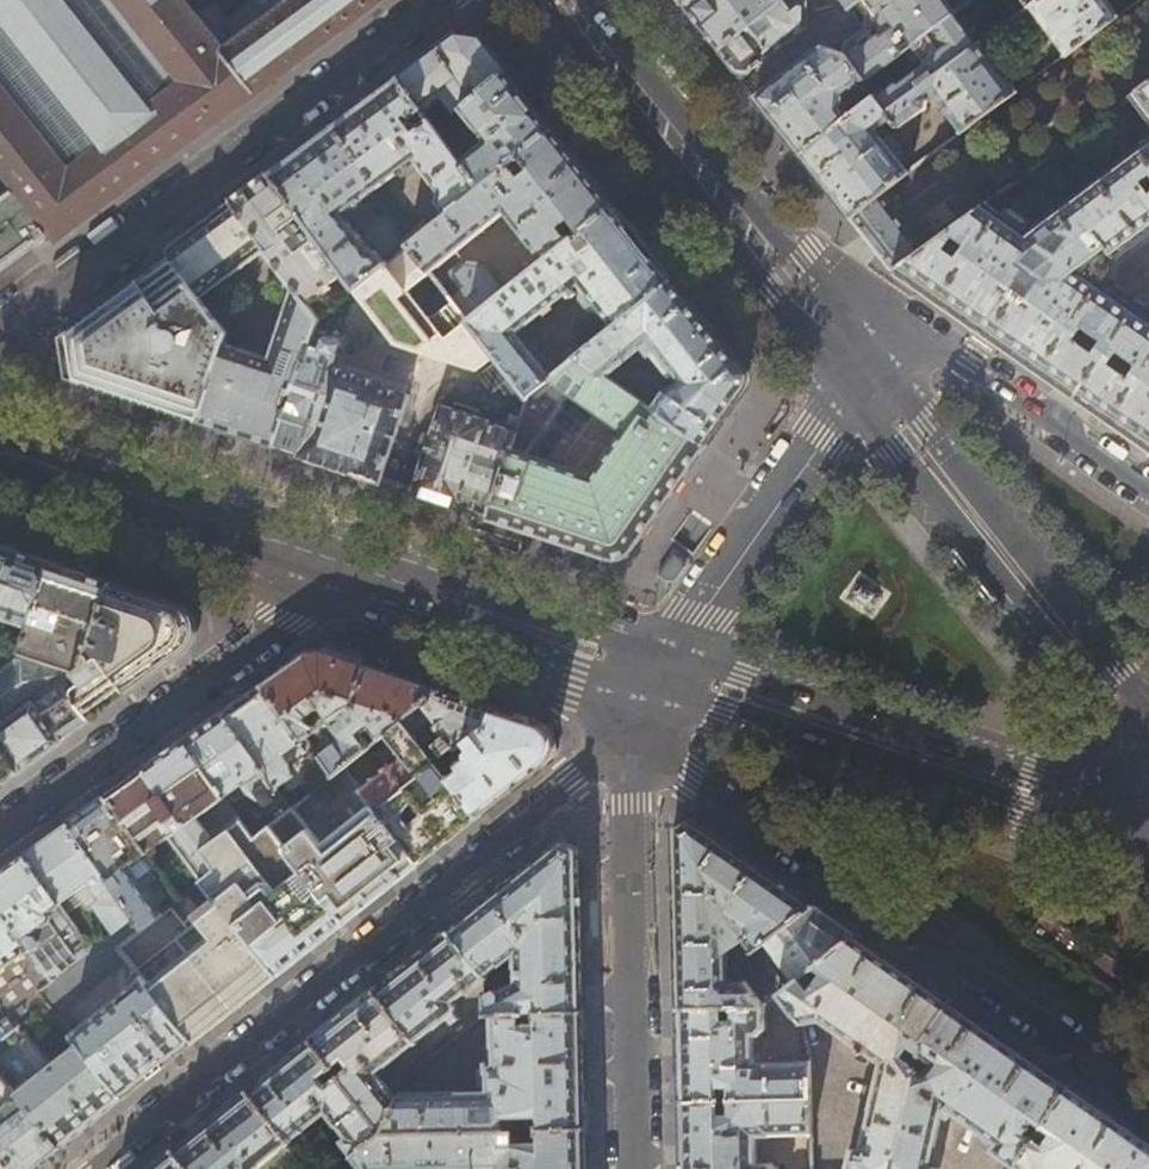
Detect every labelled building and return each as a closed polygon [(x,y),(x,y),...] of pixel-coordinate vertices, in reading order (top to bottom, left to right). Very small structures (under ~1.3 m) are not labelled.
[(16,187),(2,198),(0,198),(0,272),(52,233),(57,240),(381,0),(271,0),(230,31),(219,29),(210,35),(183,0),(0,0),(0,167),(16,187)] [(683,6),(699,26),(718,50),(783,0),(691,0),(683,6)] [(718,50),(731,66),(741,79),(806,27),(807,3),(806,3),(797,3),(790,8),(784,0),(783,0),(718,50)] [(847,6),(847,7),(849,9),(851,8),(862,0),(843,0),(847,6)] [(940,0),(904,0),(866,28),(847,42),(846,54),(865,80),(900,53),(908,63),(916,58),(921,64),(921,68),(897,85),(893,85),(875,98),(885,110),(974,46),(940,0)] [(851,8),(866,28),(904,0),(862,0),(851,8)] [(1037,0),(1019,0),(1025,8),(1027,7),(1037,0)] [(1027,7),(1063,57),(1117,18),(1104,0),(1037,0),(1027,7)] [(459,31),(397,77),(438,133),(444,129),(452,118),(454,112),(460,107),(484,144),(460,162),(479,189),(509,165),(520,156),(553,129),(477,33),(459,31)] [(875,98),(874,96),(852,114),(801,155),(823,183),(851,218),(879,195),(907,172),(894,154),(902,148),(890,133),(882,139),(874,130),(888,118),(894,126),(899,128),(925,108),(927,100),(933,96),(959,133),(1014,92),(978,42),(974,46),(885,110),(875,98)] [(845,96),(865,80),(846,54),(820,47),(755,97),(781,130),(801,155),(852,114),(844,105),(845,96)] [(397,77),(333,125),(378,189),(396,175),(395,174),(414,160),(439,195),(438,195),(437,202),(447,215),(479,189),(460,162),(438,133),(397,77)] [(1129,97),(1148,126),(1148,82),(1129,97)] [(333,125),(268,173),(343,274),(355,290),(381,269),(386,264),(376,251),(371,251),(348,220),(366,207),(362,201),(378,189),(333,125)] [(613,205),(553,129),(520,156),(529,170),(519,177),(509,165),(479,189),(447,215),(431,228),(416,240),(409,246),(431,273),(504,214),(542,262),(613,205)] [(1025,230),(1043,243),(1052,229),(1065,238),(1055,252),(1099,283),(1105,275),(1107,269),(1106,262),(1101,254),(1104,251),(1108,256),(1111,255),(1112,256),(1148,229),(1148,137),(1025,230)] [(268,173),(228,202),(266,252),(292,287),(305,304),(310,301),(311,303),(331,289),(328,285),(343,274),(268,173)] [(851,218),(889,266),(894,271),(1148,449),(1148,318),(1099,283),(1055,252),(1043,243),(1025,230),(1022,229),(1025,224),(1025,221),(1009,209),(1005,210),(1003,215),(986,203),(919,252),(879,195),(851,218)] [(202,299),(266,252),(228,202),(165,249),(170,256),(202,299)] [(672,280),(613,205),(542,262),(505,292),(468,322),(494,354),(497,359),(524,394),(527,396),(551,377),(540,364),(545,360),(546,354),(534,339),(528,339),(523,342),(516,334),(566,293),(569,297),(571,297),(575,295),(575,292),(572,288),(578,283),(613,328),(672,280)] [(410,232),(412,234),(416,240),(431,228),(424,220),(410,232)] [(409,246),(416,240),(412,234),(402,241),(401,245),(405,249),(409,246)] [(227,333),(202,299),(170,256),(169,257),(66,332),(75,381),(197,422),(223,346),(223,345),(227,333)] [(466,288),(451,300),(468,322),(505,292),(483,264),(465,261),(454,270),(466,288)] [(398,292),(381,269),(355,290),(354,291),(363,303),(335,325),(331,337),(324,341),(321,349),(309,345),(274,447),(275,447),(276,446),(301,454),(301,456),(381,482),(408,395),(381,387),(383,383),(333,366),(339,348),(341,348),(359,332),(441,359),(455,378),(462,379),(494,354),(468,322),(451,300),(447,294),(435,304),(428,302),(428,300),(428,298),(428,296),(427,294),(426,292),(425,290),(423,289),(422,288),(420,287),(418,286),(416,286),(414,286),(412,286),(411,287),(409,288),(408,289),(406,290),(405,292),(404,294),(398,292)] [(742,369),(672,280),(613,328),(577,356),(606,377),(641,349),(648,358),(655,352),(679,382),(667,392),(663,389),(651,408),(705,445),(722,420),(745,388),(746,384),(747,381),(747,379),(746,376),(745,372),(742,369)] [(274,447),(309,345),(316,320),(305,304),(292,287),(269,361),(223,346),(197,422),(274,447)] [(490,513),(489,517),(489,518),(600,555),(607,557),(609,557),(612,558),(615,558),(618,557),(621,557),(624,555),(626,554),(629,552),(633,548),(636,543),(666,499),(705,445),(651,408),(606,377),(577,356),(551,377),(527,396),(515,433),(490,513)] [(506,409),(524,394),(497,359),(479,374),(506,409)] [(490,513),(515,433),(487,424),(488,422),(481,420),(484,412),(455,403),(453,410),(440,406),(413,493),(460,508),(460,507),(461,503),(490,513)] [(17,550),(0,544),(0,671),(19,658),(51,561),(17,550)] [(51,561),(19,658),(0,671),(0,728),(62,682),(85,665),(113,581),(77,570),(51,561)] [(680,571),(672,565),(661,581),(669,587),(680,571)] [(883,591),(864,577),(863,579),(858,579),(850,591),(850,594),(851,596),(850,598),(869,611),(870,609),(874,609),(883,598),(883,595),(882,593),(883,591)] [(158,596),(113,581),(85,665),(62,682),(89,720),(138,685),(186,650),(179,603),(158,596)] [(275,675),(260,685),(300,740),(305,737),(311,732),(302,719),(318,708),(322,714),(314,720),(319,726),(354,701),(366,665),(340,657),(322,651),(304,654),(275,675)] [(399,676),(366,665),(354,701),(319,726),(311,732),(305,737),(333,776),(343,768),(371,747),(361,734),(369,729),(378,741),(385,735),(402,721),(441,690),(399,676)] [(89,720),(62,682),(0,728),(0,750),(16,773),(54,745),(89,720)] [(239,700),(222,713),(274,785),(288,775),(287,767),(286,765),(304,752),(298,744),(300,742),(300,740),(260,685),(239,700)] [(466,698),(441,690),(402,721),(436,764),(453,751),(486,725),(493,708),(466,698)] [(530,720),(493,708),(486,725),(453,751),(461,762),(445,775),(478,816),(514,787),(556,754),(552,727),(530,720)] [(202,727),(183,741),(225,798),(255,839),(292,810),(274,785),(222,713),(202,727)] [(436,764),(402,721),(385,735),(401,757),(360,790),(373,805),(419,862),(449,839),(478,816),(445,775),(436,764)] [(165,754),(144,769),(186,826),(225,798),(183,741),(165,754)] [(16,773),(0,750),(0,784),(16,773)] [(353,781),(343,768),(333,776),(323,785),(332,798),(353,781)] [(126,782),(106,796),(147,853),(170,836),(186,826),(144,769),(126,782)] [(88,809),(67,824),(134,917),(143,928),(169,908),(181,898),(172,887),(150,905),(123,869),(147,853),(106,796),(88,809)] [(381,892),(419,862),(373,805),(328,840),(324,835),(316,841),(292,810),(255,839),(225,798),(186,826),(170,836),(203,881),(181,898),(169,908),(187,931),(170,946),(178,956),(145,982),(193,1041),(215,1024),(256,991),(299,958),(328,935),(381,892)] [(764,943),(813,905),(751,862),(689,819),(674,827),(676,929),(678,1007),(763,1006),(744,980),(728,981),(726,926),(731,923),(738,928),(737,930),(737,932),(738,933),(738,935),(739,937),(752,952),(764,943)] [(48,839),(23,856),(59,904),(76,891),(86,904),(95,905),(115,932),(134,917),(67,824),(48,839)] [(581,941),(579,847),(563,839),(500,889),(448,930),(485,977),(486,1013),(489,1013),(583,1011),(581,941)] [(0,873),(0,910),(53,982),(92,950),(59,904),(23,856),(5,869),(0,873)] [(826,915),(813,905),(764,943),(772,954),(765,960),(786,988),(855,935),(826,915)] [(19,1027),(49,1003),(40,992),(53,982),(0,910),(0,1042),(19,1027)] [(119,948),(143,928),(134,917),(115,932),(92,950),(53,982),(40,992),(49,1003),(82,1045),(123,1097),(158,1069),(193,1041),(145,982),(119,948)] [(454,1001),(485,977),(448,930),(411,960),(373,990),(415,1042),(456,1010),(456,1004),(454,1001)] [(855,935),(786,988),(779,994),(802,1023),(818,1020),(880,1063),(860,1149),(850,1147),(849,1151),(851,1151),(846,1168),(892,1168),(916,1066),(900,1055),(908,1043),(919,1052),(922,1041),(950,1001),(895,963),(855,935)] [(342,1014),(310,1040),(382,1131),(398,1098),(379,1072),(415,1042),(373,990),(342,1014)] [(950,1001),(922,1041),(919,1052),(916,1066),(892,1168),(937,1168),(938,1168),(930,1166),(943,1107),(977,1131),(973,1137),(990,1149),(989,1151),(1012,1166),(1070,1085),(1009,1043),(950,1001)] [(765,1005),(763,1006),(678,1007),(679,1054),(680,1101),(811,1099),(810,1062),(756,1064),(754,1037),(761,1036),(761,1034),(765,1030),(766,1031),(765,1005)] [(583,1011),(489,1013),(490,1061),(484,1061),(484,1090),(401,1092),(398,1098),(382,1131),(585,1127),(584,1068),(583,1011)] [(0,1042),(0,1072),(60,1147),(88,1125),(123,1097),(82,1045),(52,1068),(48,1064),(51,1061),(26,1030),(23,1032),(19,1027),(0,1042)] [(279,1065),(247,1090),(289,1143),(326,1113),(344,1136),(339,1140),(352,1156),(382,1131),(310,1040),(279,1065)] [(0,1072),(0,1148),(16,1168),(32,1168),(35,1167),(60,1147),(0,1072)] [(1070,1085),(1012,1166),(1017,1168),(1148,1168),(1148,1141),(1117,1118),(1070,1085)] [(289,1143),(247,1090),(213,1117),(172,1149),(188,1168),(257,1168),(289,1143)] [(811,1099),(680,1101),(681,1146),(682,1168),(778,1168),(771,1164),(759,1164),(758,1136),(812,1135),(811,1099)] [(382,1131),(352,1156),(355,1160),(350,1164),(354,1168),(357,1168),(360,1167),(362,1168),(464,1168),(492,1168),(587,1168),(585,1127),(382,1131)] [(0,1148),(0,1168),(16,1168),(0,1148)] [(172,1149),(147,1168),(188,1168),(172,1149)]
